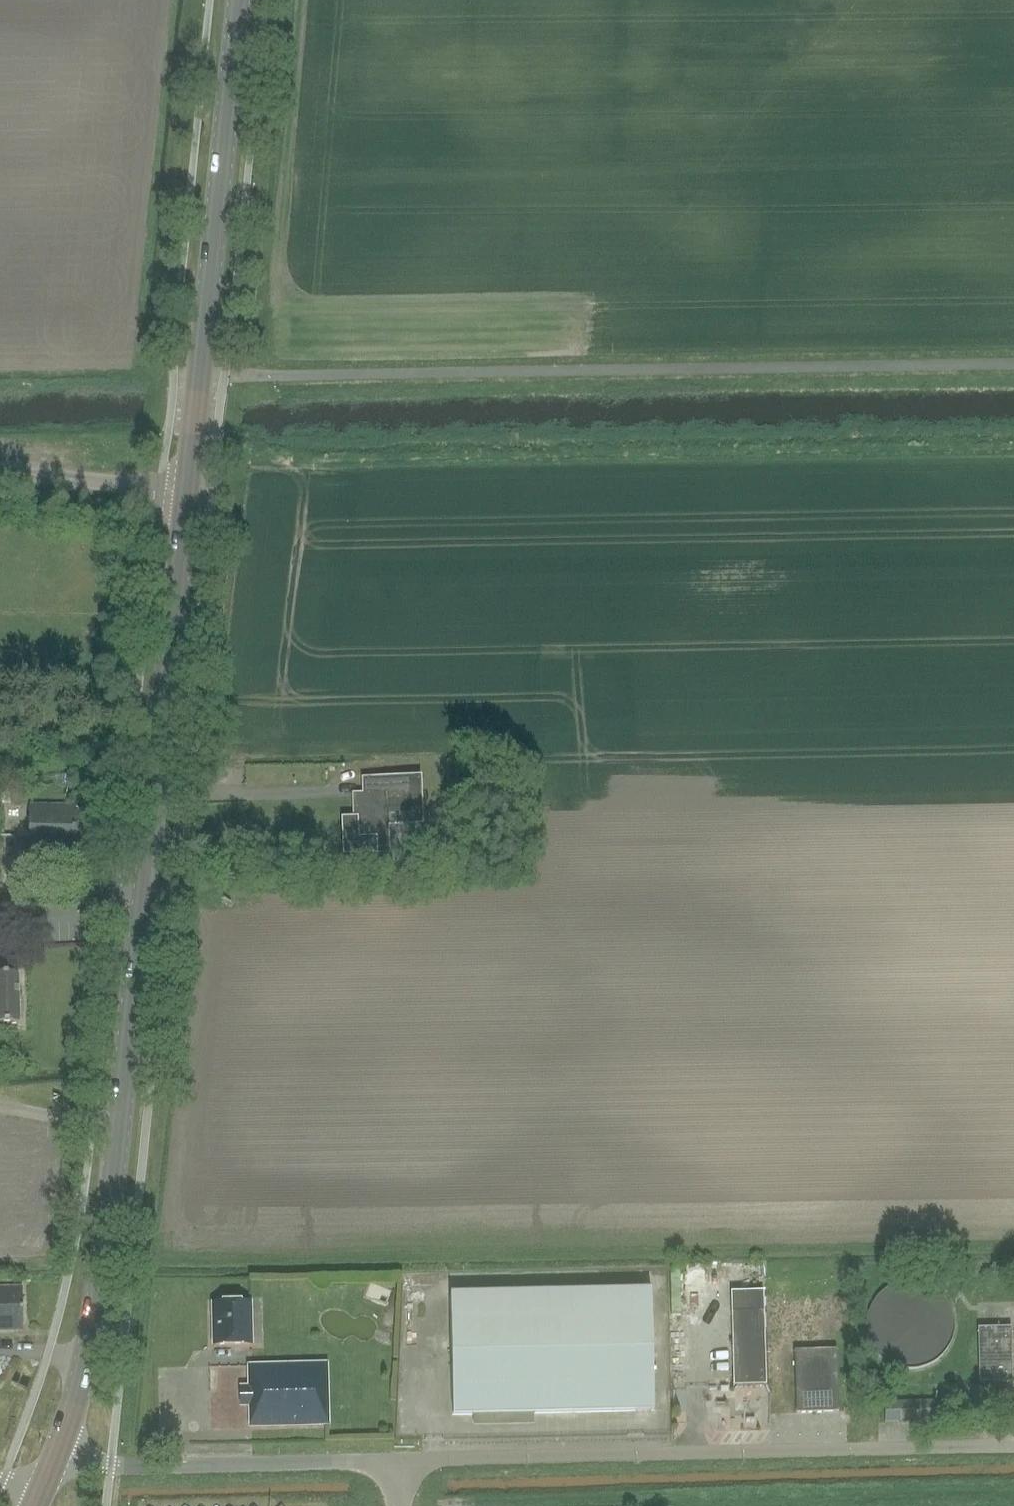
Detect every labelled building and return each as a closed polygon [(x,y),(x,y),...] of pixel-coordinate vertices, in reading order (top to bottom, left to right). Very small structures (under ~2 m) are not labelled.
[(391,796),(385,796),(386,824),(423,822),(421,783),(391,784),(391,796)] [(356,821),(344,822),(345,853),(387,851),(386,824),(385,796),(391,796),(391,784),(365,785),(365,794),(366,806),(355,807),(356,821)] [(82,848),(83,812),(78,812),(78,806),(30,805),(29,854),(75,854),(75,848),(82,848)] [(20,1024),(19,974),(0,974),(0,1025),(20,1024)] [(22,1325),(22,1293),(17,1293),(17,1288),(0,1288),(0,1330),(17,1330),(17,1325),(22,1325)] [(454,1415),(654,1411),(652,1290),(451,1294),(454,1415)] [(733,1386),(766,1385),(763,1290),(731,1292),(733,1386)] [(250,1303),(215,1303),(216,1345),(250,1344),(250,1303)] [(1011,1328),(999,1328),(978,1328),(980,1382),(1002,1382),(1002,1381),(1012,1381),(1011,1355),(1012,1355),(1011,1328)] [(837,1350),(795,1351),(797,1414),(839,1412),(837,1350)] [(327,1365),(250,1367),(251,1386),(240,1386),(241,1407),(251,1407),(252,1426),(253,1426),(328,1424),(327,1365)] [(987,1414),(1013,1413),(1013,1399),(987,1400),(987,1414)] [(933,1401),(885,1402),(886,1422),(910,1421),(933,1421),(933,1401)] [(933,1432),(933,1421),(910,1421),(910,1433),(933,1432)]
